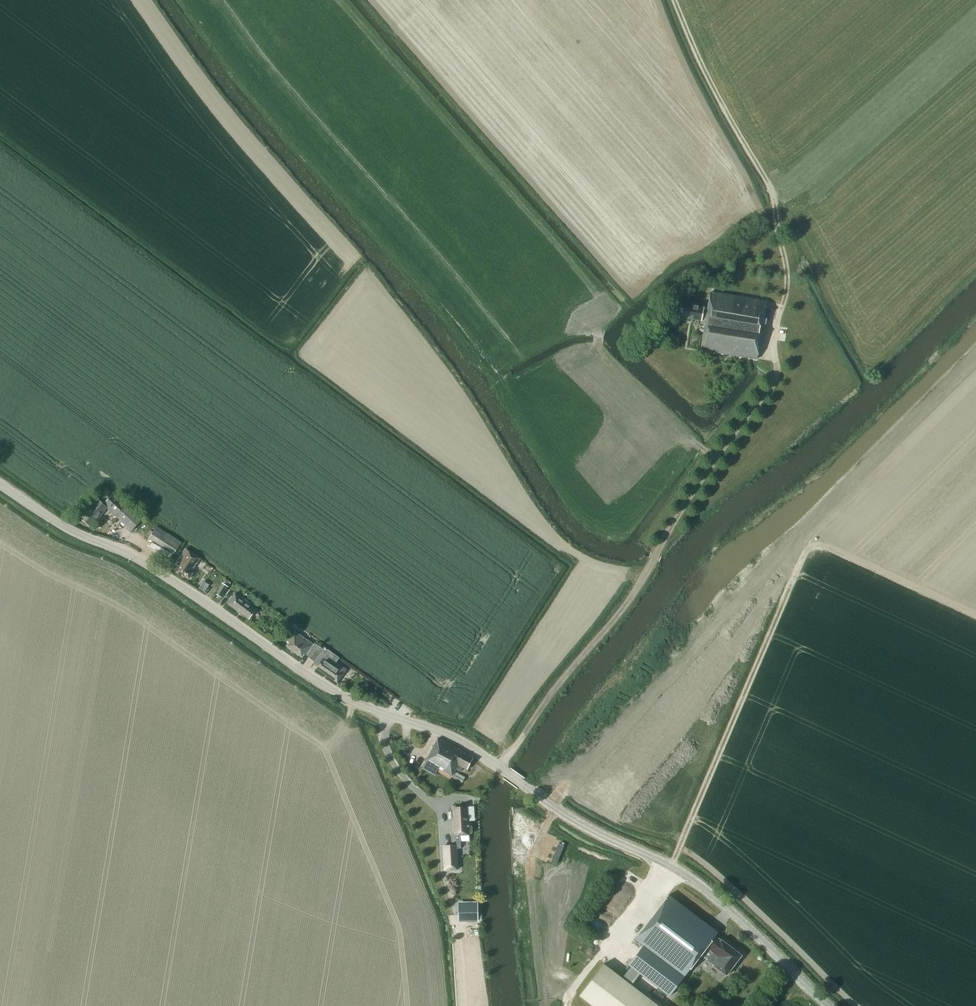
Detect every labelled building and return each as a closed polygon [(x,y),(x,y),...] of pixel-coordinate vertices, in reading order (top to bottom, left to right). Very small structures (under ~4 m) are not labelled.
[(701,351),(757,360),(766,303),(710,294),(708,308),(681,304),(679,317),(702,321),(702,324),(705,324),(701,351)] [(107,509),(131,532),(143,520),(134,512),(133,514),(113,495),(109,498),(104,494),(99,500),(97,498),(88,509),(90,510),(82,520),(89,527),(95,519),(97,521),(107,509)] [(149,538),(174,555),(182,544),(157,527),(149,538)] [(191,572),(200,559),(186,549),(175,565),(178,567),(175,572),(184,578),(185,577),(189,579),(193,573),(191,572)] [(202,568),(208,573),(212,568),(206,564),(202,568)] [(204,592),(209,585),(203,581),(198,588),(204,592)] [(215,593),(221,598),(228,587),(222,583),(215,593)] [(256,609),(235,595),(228,604),(249,619),(256,609)] [(288,647),(302,657),(304,654),(306,655),(314,644),(295,631),(288,641),(290,643),(288,647)] [(307,655),(316,661),(324,650),(315,644),(307,655)] [(324,650),(316,661),(321,664),(317,669),(337,683),(347,669),(336,662),(339,658),(331,652),(330,654),(324,650)] [(423,768),(435,775),(439,768),(453,776),(456,769),(461,772),(463,767),(468,770),(474,758),(460,750),(460,749),(439,738),(427,761),(423,768)] [(453,778),(463,783),(466,777),(456,772),(453,778)] [(452,845),(443,846),(445,870),(458,869),(457,848),(461,848),(460,841),(470,841),(469,834),(471,834),(472,833),(472,827),(471,826),(469,826),(469,825),(468,820),(467,820),(467,807),(454,808),(454,820),(453,820),(453,834),(452,835),(452,845)] [(669,895),(635,939),(643,945),(629,965),(631,966),(622,978),(603,964),(579,996),(593,1005),(660,1005),(632,984),(640,973),(669,996),(701,954),(713,964),(713,965),(726,975),(741,955),(721,939),(721,940),(715,936),(718,932),(669,895)] [(477,904),(459,904),(459,920),(481,919),(481,913),(477,913),(477,904)]
